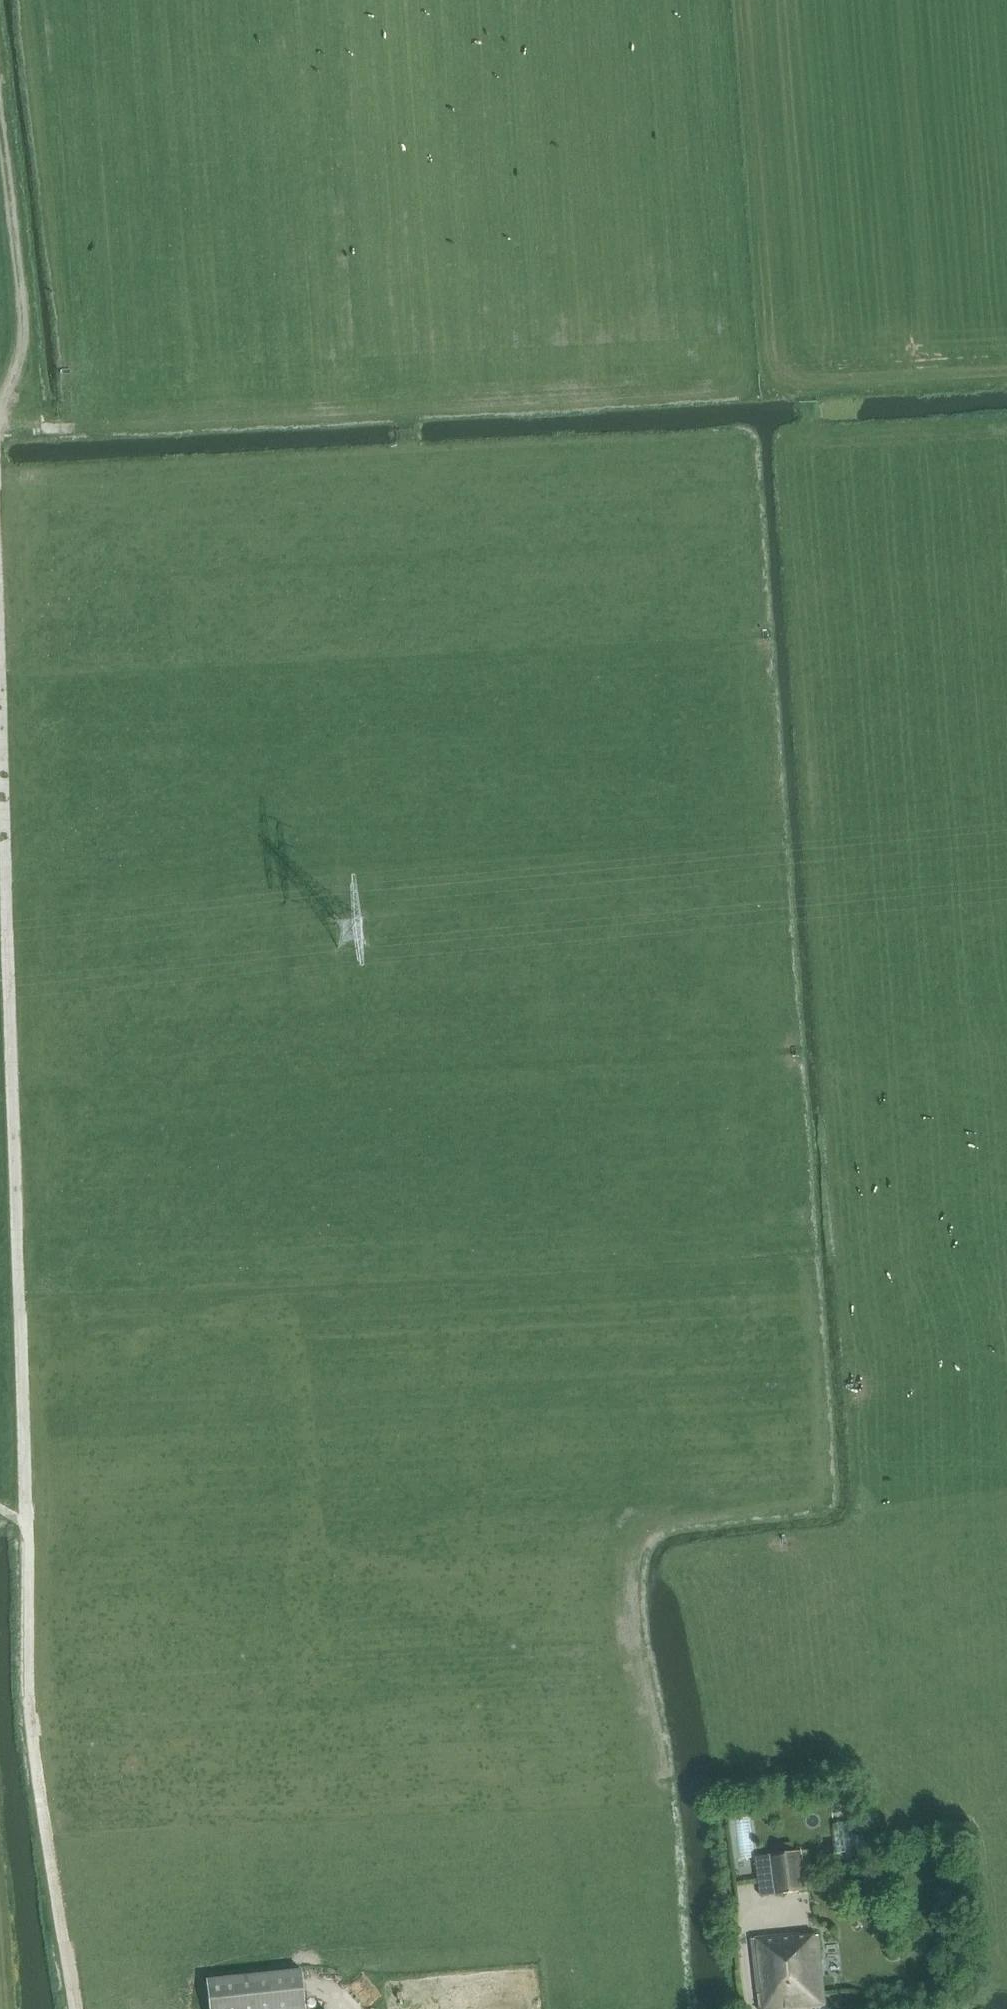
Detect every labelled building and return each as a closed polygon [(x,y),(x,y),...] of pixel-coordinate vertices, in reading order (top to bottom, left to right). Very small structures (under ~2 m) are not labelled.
[(830,1801),(845,1799),(843,1788),(829,1791),(830,1801)] [(755,1804),(740,1805),(742,1830),(757,1829),(755,1804)] [(843,1820),(849,1842),(859,1839),(854,1818),(843,1820)] [(745,1833),(745,1848),(757,1849),(757,1833),(745,1833)] [(805,1892),(800,1852),(772,1856),(777,1896),(805,1892)] [(827,2007),(820,1938),(802,1939),(801,1936),(754,1940),(760,2008),(806,2008),(827,2007)] [(206,1978),(209,2008),(307,2008),(302,1967),(206,1978)] [(314,2008),(324,2008),(324,1997),(314,1997),(314,2008)]
